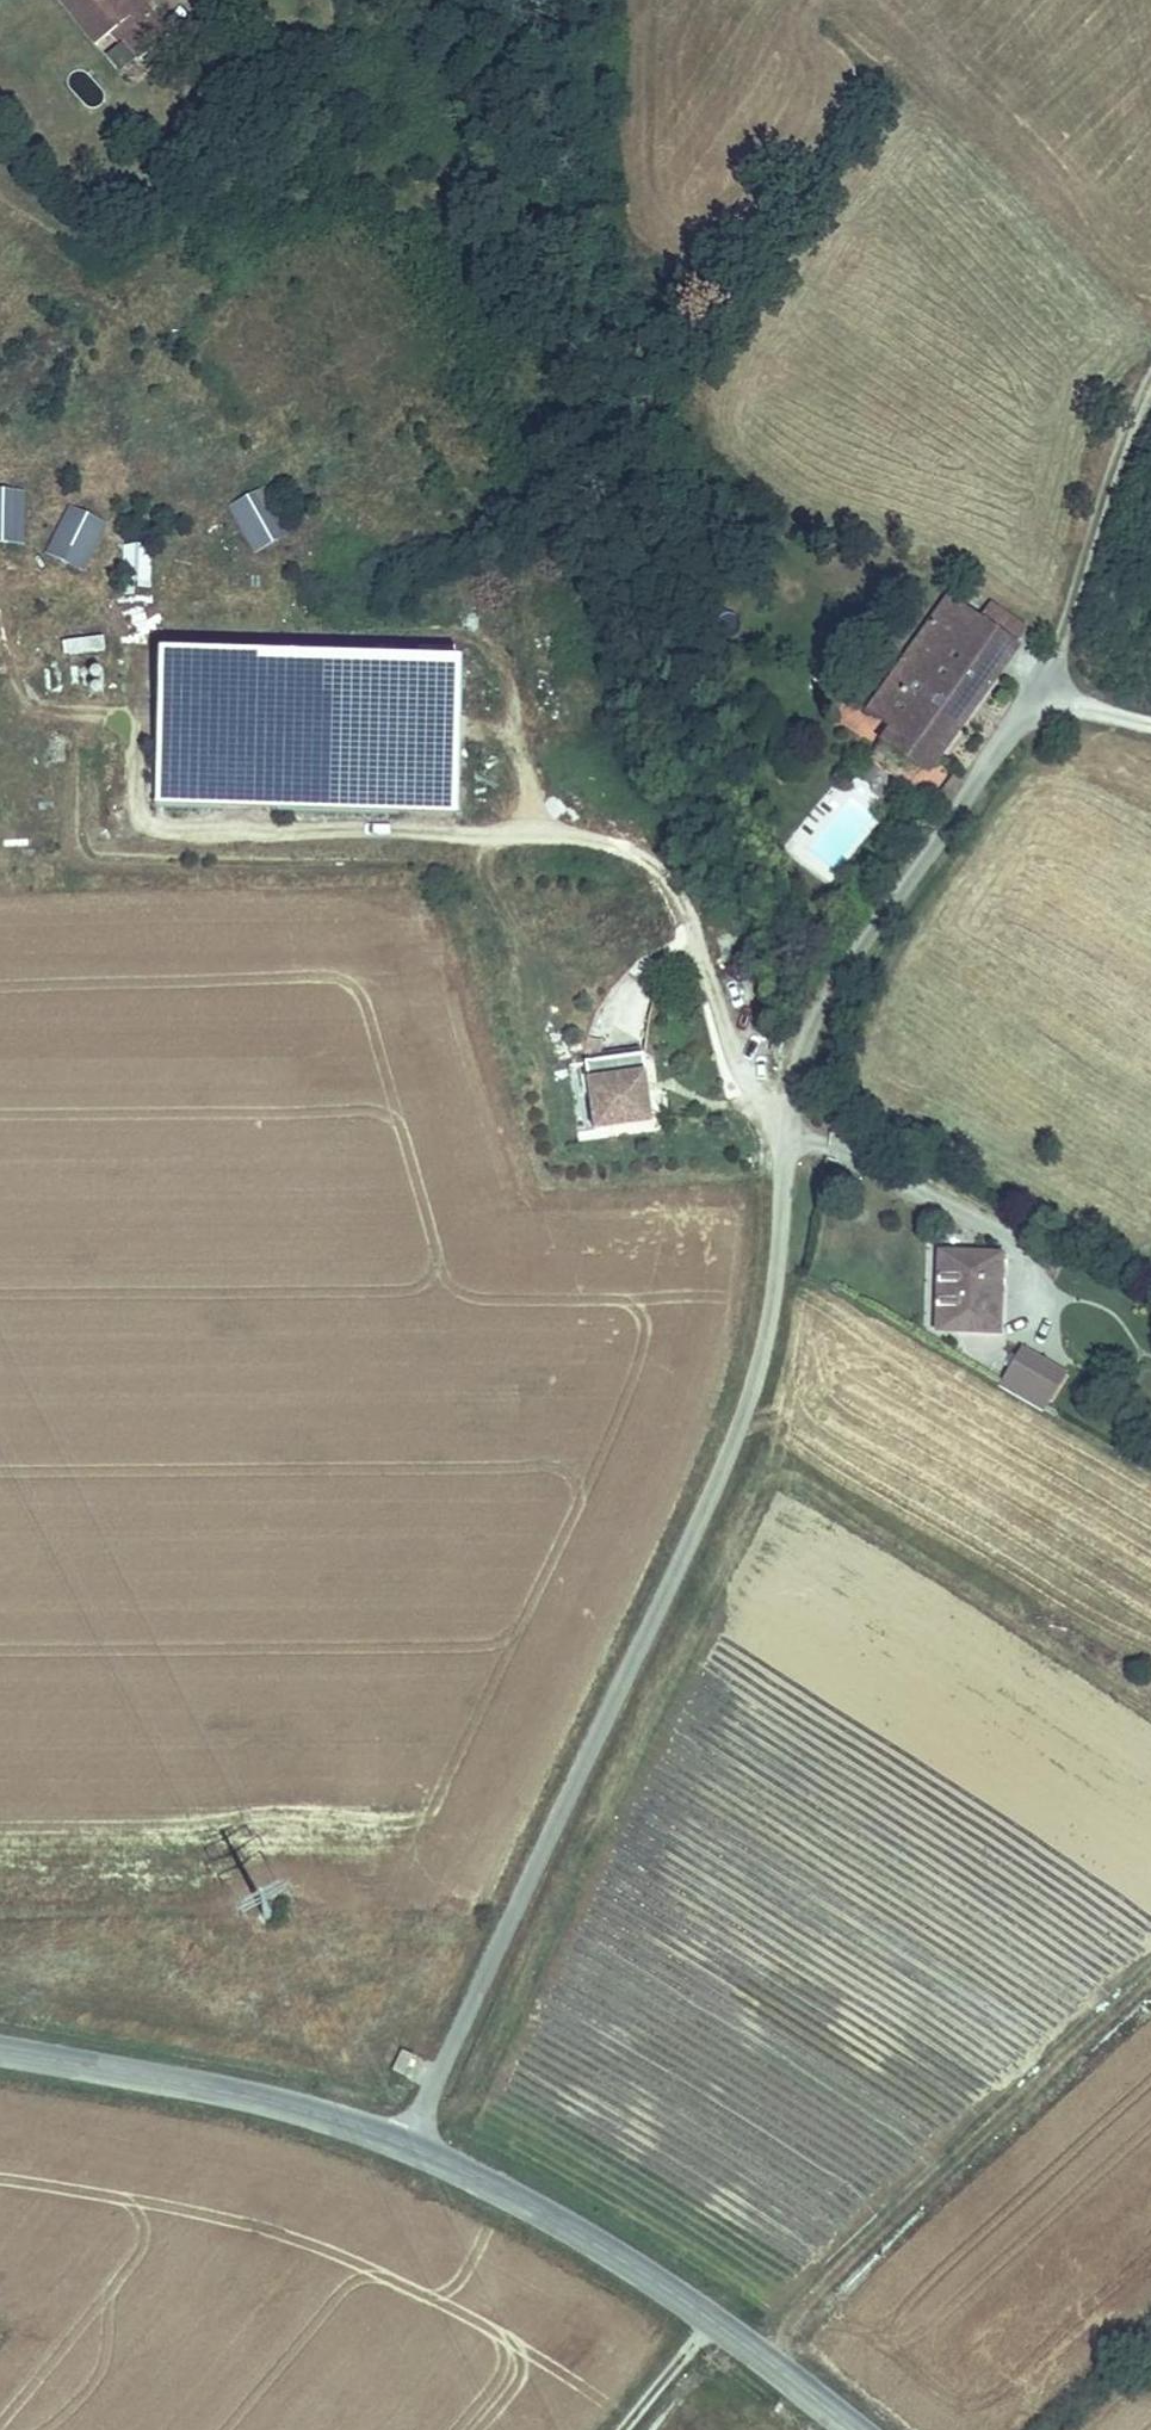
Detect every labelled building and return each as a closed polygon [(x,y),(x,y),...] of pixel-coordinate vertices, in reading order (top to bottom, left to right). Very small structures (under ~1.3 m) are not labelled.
[(107,31),(134,10),(126,0),(58,0),(94,41),(107,31)] [(121,34),(150,11),(141,0),(126,0),(134,10),(107,31),(115,40),(121,34)] [(121,34),(139,57),(169,33),(150,11),(121,34)] [(30,520),(11,469),(0,473),(0,531),(30,520)] [(252,553),(288,534),(261,485),(225,504),(252,553)] [(125,542),(123,586),(149,588),(152,543),(125,542)] [(994,661),(927,615),(915,632),(946,654),(940,665),(967,682),(962,690),(972,696),(994,661)] [(915,632),(854,722),(924,768),(972,696),(962,690),(967,682),(940,665),(946,654),(915,632)] [(457,813),(462,668),(168,659),(163,803),(457,813)] [(643,1090),(641,1073),(647,1072),(644,1053),(587,1061),(593,1102),(606,1100),(610,1128),(653,1122),(649,1089),(643,1090)] [(610,1128),(606,1100),(593,1102),(597,1131),(610,1128)] [(936,1252),(931,1327),(991,1332),(996,1257),(936,1252)] [(998,1376),(1038,1401),(1040,1402),(1057,1374),(1016,1348),(998,1376)]
